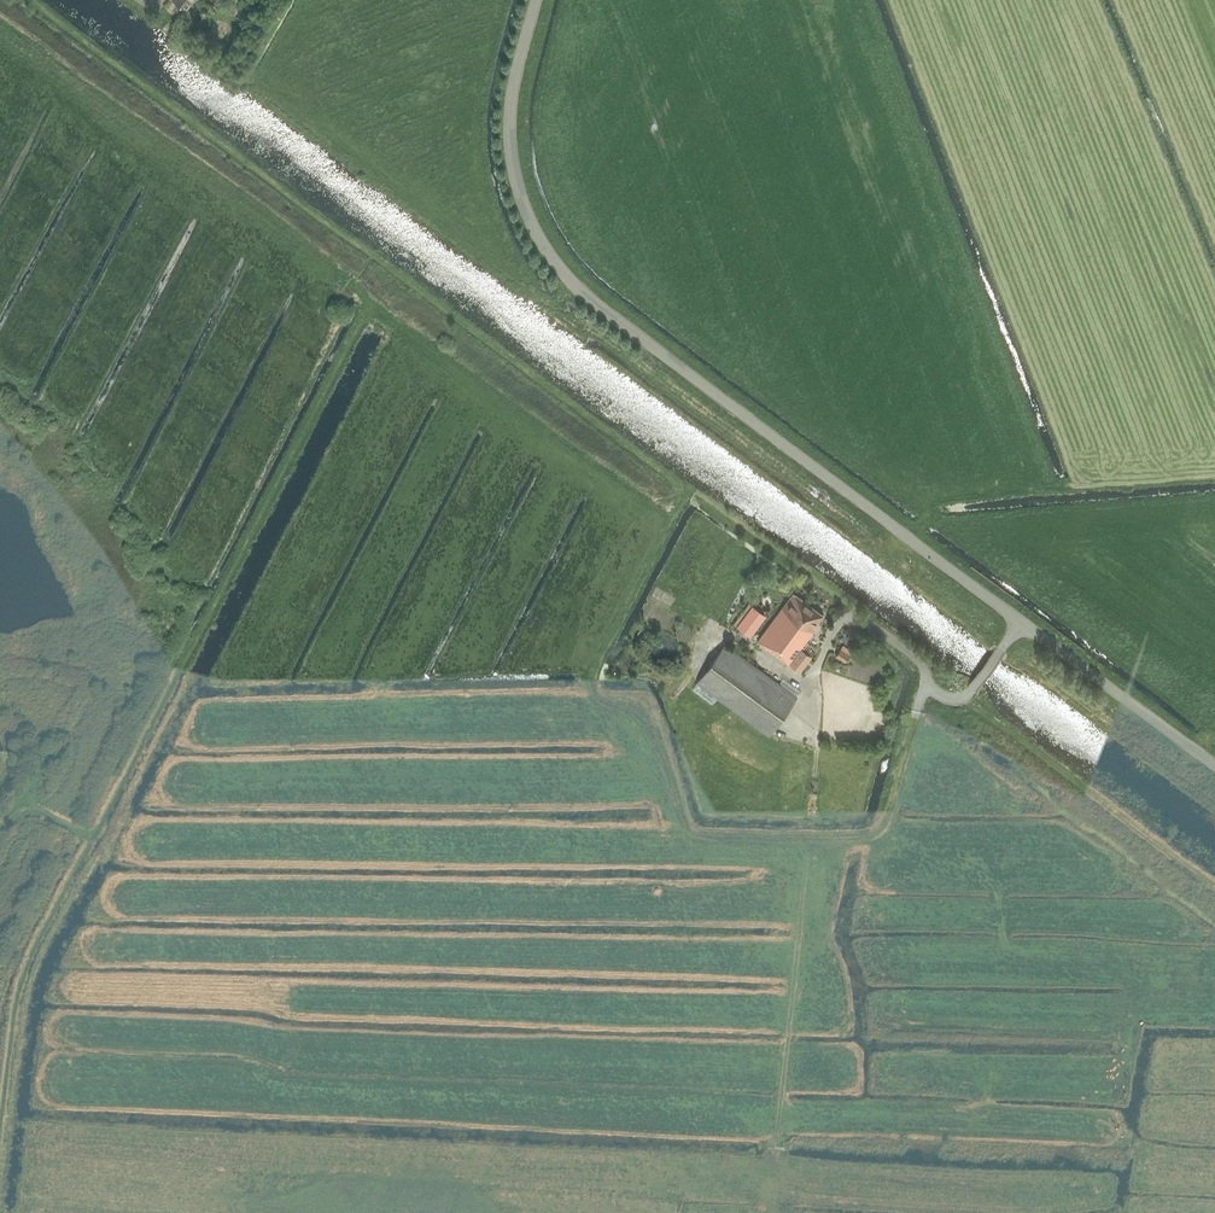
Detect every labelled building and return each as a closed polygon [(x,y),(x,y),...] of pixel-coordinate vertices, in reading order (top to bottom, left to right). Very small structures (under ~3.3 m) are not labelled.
[(188,9),(194,0),(175,0),(188,9)] [(815,626),(824,615),(794,593),(758,641),(781,658),(782,657),(801,671),(812,656),(801,648),(817,627),(815,626)] [(750,637),(765,617),(752,607),(749,604),(734,624),(737,626),(750,637)] [(725,644),(711,663),(697,682),(770,735),(798,697),(725,644)] [(845,662),(850,655),(841,649),(836,656),(845,662)]
